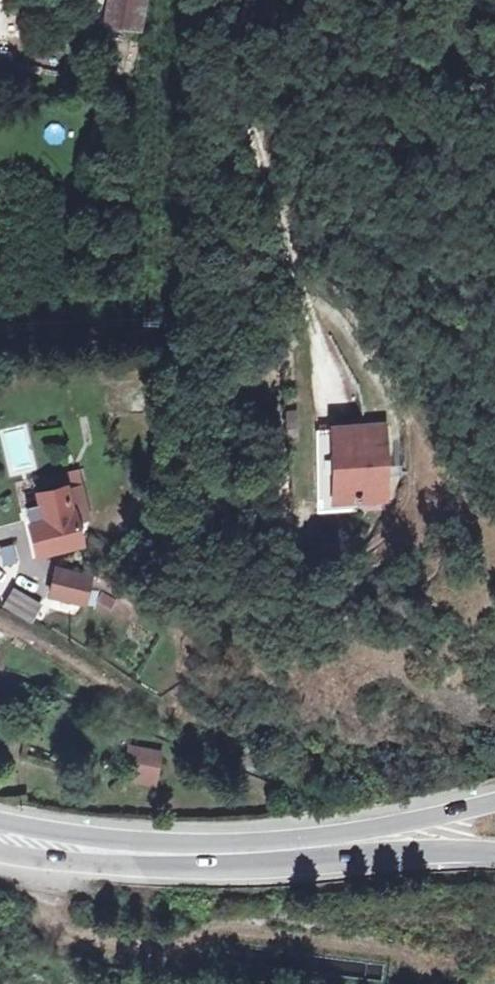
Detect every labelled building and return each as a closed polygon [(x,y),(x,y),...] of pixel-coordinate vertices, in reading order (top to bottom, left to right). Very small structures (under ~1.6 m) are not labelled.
[(108,25),(141,30),(146,0),(113,0),(108,25)] [(286,409),(287,428),(297,427),(299,425),(298,408),(286,409)] [(383,414),(319,413),(318,491),(382,492),(383,414)] [(28,509),(39,554),(82,544),(77,524),(86,522),(77,487),(83,485),(80,472),(62,477),(65,488),(40,494),(43,505),(28,509)] [(91,577),(57,568),(50,595),(84,604),(91,577)] [(15,587),(5,606),(32,621),(43,603),(15,587)] [(98,602),(101,604),(110,595),(104,592),(98,602)] [(122,782),(158,787),(163,750),(128,745),(122,782)]
